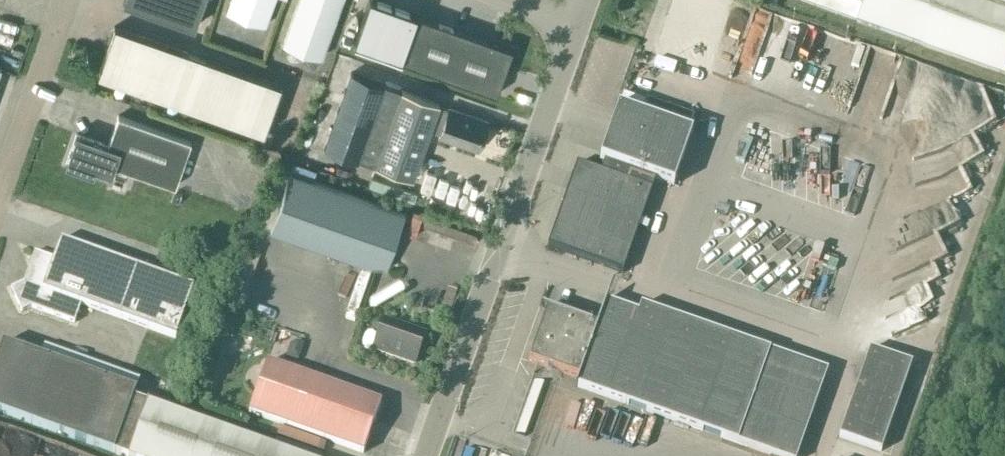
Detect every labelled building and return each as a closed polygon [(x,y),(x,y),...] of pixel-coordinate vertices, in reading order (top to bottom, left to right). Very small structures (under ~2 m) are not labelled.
[(123,1),(194,26),(204,0),(123,0),(123,1)] [(265,25),(274,0),(230,0),(226,11),(265,25)] [(341,0),(299,0),(283,43),(321,57),(341,0)] [(377,0),(368,0),(353,43),(401,60),(417,14),(377,0)] [(1004,73),(1004,0),(797,0),(1004,73)] [(417,14),(401,60),(496,94),(505,68),(512,48),(417,14)] [(99,73),(263,131),(280,85),(115,26),(99,73)] [(294,66),(292,76),(309,80),(311,70),(294,66)] [(350,72),(322,149),(355,161),(383,84),(350,72)] [(383,84),(355,161),(411,181),(429,131),(439,134),(438,138),(475,152),(486,122),(450,109),(450,111),(440,107),(440,105),(383,84)] [(576,164),(547,246),(622,273),(655,179),(673,186),(692,133),(688,132),(693,117),(647,101),(641,116),(639,115),(644,102),(621,94),(617,105),(637,112),(636,114),(618,107),(599,160),(604,161),(600,172),(576,164)] [(109,145),(77,133),(66,164),(110,179),(115,165),(176,187),(192,142),(119,115),(109,145)] [(419,183),(426,186),(433,167),(426,164),(419,183)] [(404,213),(291,173),(271,230),(384,269),(404,213)] [(234,175),(230,186),(248,193),(252,182),(234,175)] [(81,305),(119,318),(175,338),(193,288),(60,241),(53,259),(34,253),(24,283),(11,289),(22,312),(31,308),(74,323),(81,305)] [(826,371),(640,305),(637,313),(605,302),(596,327),(547,309),(528,361),(577,379),(575,386),(773,455),(797,455),(826,371)] [(424,334),(384,320),(374,350),(413,364),(424,334)] [(133,400),(136,392),(135,392),(139,381),(44,347),(40,358),(2,344),(0,350),(0,413),(113,454),(133,400)] [(912,364),(869,349),(839,437),(881,452),(912,364)] [(248,413),(363,454),(380,404),(266,363),(248,413)] [(133,400),(113,454),(118,455),(288,455),(133,400)]
